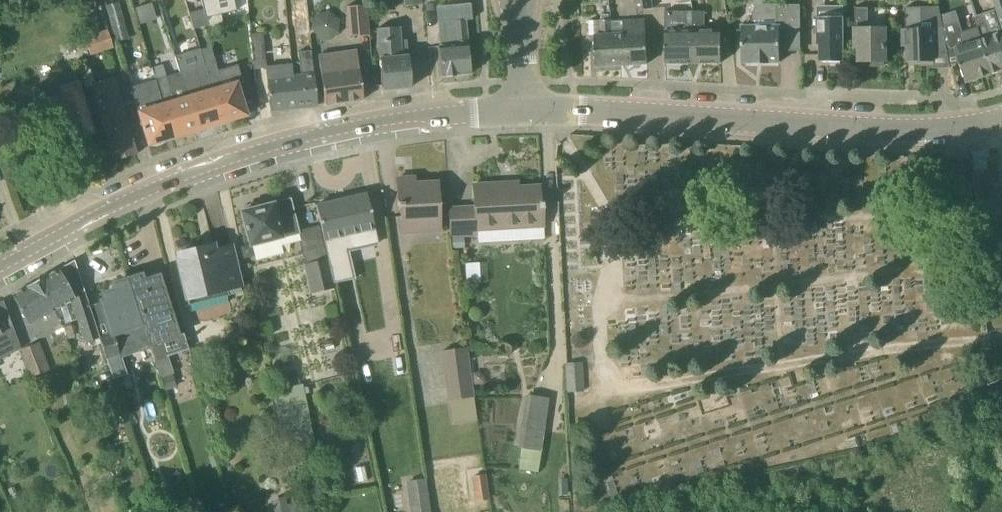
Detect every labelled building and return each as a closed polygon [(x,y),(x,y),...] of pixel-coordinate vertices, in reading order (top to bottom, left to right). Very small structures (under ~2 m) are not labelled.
[(205,18),(207,18),(209,26),(223,23),(221,15),(221,14),(218,0),(201,0),(205,18)] [(221,14),(237,11),(234,0),(218,0),(221,14)] [(636,11),(652,9),(651,0),(634,0),(636,11)] [(119,2),(107,6),(111,24),(124,20),(119,2)] [(135,7),(140,22),(155,17),(150,2),(135,7)] [(780,27),(801,27),(801,5),(762,5),(758,6),(755,8),(753,11),(752,15),(752,22),(754,22),(754,26),(742,26),(743,63),(780,62),(780,27)] [(369,35),(367,6),(347,7),(349,37),(369,35)] [(949,57),(946,44),(941,18),(939,6),(906,8),(906,29),(903,29),(903,45),(908,45),(908,61),(934,60),(934,57),(949,57)] [(203,8),(189,11),(192,27),(206,24),(203,8)] [(886,61),(886,28),(869,28),(869,8),(856,8),(856,28),(855,28),(855,48),(859,48),(859,61),(872,61),(872,65),(883,65),(883,61),(886,61)] [(334,9),(311,15),(318,40),(341,34),(334,9)] [(977,28),(981,39),(988,59),(983,61),(987,75),(1001,70),(1001,28),(996,9),(973,16),(977,28)] [(457,45),(438,47),(441,77),(471,74),(464,10),(453,11),(457,45)] [(694,63),(693,11),(665,12),(666,63),(694,63)] [(722,63),(722,30),(704,31),(704,11),(693,11),(694,63),(722,63)] [(941,18),(946,44),(954,44),(966,82),(987,75),(983,61),(988,59),(981,39),(977,28),(963,32),(957,13),(941,18)] [(844,62),(844,22),(844,16),(817,17),(817,45),(819,45),(819,62),(844,62)] [(618,65),(615,22),(611,22),(611,20),(589,21),(590,36),(595,35),(596,67),(618,65)] [(648,64),(646,33),(645,20),(615,22),(618,65),(648,64)] [(409,56),(402,56),(400,27),(377,29),(382,90),(411,88),(409,56)] [(108,30),(85,37),(90,55),(113,48),(108,30)] [(363,100),(362,94),(356,51),(318,56),(325,105),(363,100)] [(296,90),(298,108),(317,106),(314,74),(311,52),(299,53),(301,76),(303,90),(296,90)] [(237,82),(220,87),(218,82),(220,79),(215,62),(205,65),(222,123),(247,116),(237,82)] [(163,64),(152,67),(156,80),(167,77),(163,64)] [(270,111),(298,108),(296,90),(303,90),(301,76),(293,77),(292,64),(271,67),(271,74),(267,75),(267,79),(270,111)] [(205,65),(180,73),(188,97),(198,130),(222,123),(205,65)] [(88,116),(83,99),(78,83),(77,83),(74,71),(55,77),(57,82),(33,89),(37,103),(37,104),(24,107),(30,125),(43,121),(48,138),(72,131),(74,138),(93,132),(88,116)] [(88,116),(99,113),(113,161),(114,161),(114,160),(136,153),(136,155),(137,154),(114,77),(91,84),(94,95),(83,99),(88,116)] [(170,97),(172,94),(167,77),(156,80),(173,138),(198,130),(188,97),(171,102),(170,97)] [(173,138),(156,80),(145,83),(150,100),(154,102),(155,107),(138,112),(148,145),(173,138)] [(438,183),(415,184),(407,184),(406,178),(397,179),(398,206),(401,206),(402,233),(441,231),(438,183)] [(449,209),(451,236),(477,235),(477,230),(545,226),(543,202),(540,202),(539,186),(518,187),(518,183),(473,185),(474,208),(449,209)] [(368,194),(316,205),(320,228),(333,283),(355,278),(344,236),(374,229),(370,210),(368,194)] [(250,245),(297,234),(298,234),(298,233),(290,200),(259,207),(256,204),(245,207),(244,211),(242,212),(250,245)] [(985,205),(987,228),(988,237),(1001,236),(1001,204),(985,205)] [(298,234),(297,234),(298,241),(311,293),(334,287),(333,283),(325,250),(320,228),(298,233),(298,234)] [(189,304),(242,291),(231,247),(215,251),(213,245),(212,245),(213,249),(203,251),(202,248),(176,254),(189,304)] [(99,338),(99,337),(75,261),(74,261),(37,281),(63,329),(67,339),(74,337),(70,326),(60,307),(71,301),(85,343),(99,338)] [(151,343),(151,344),(162,341),(162,342),(178,337),(158,277),(143,282),(141,275),(130,279),(148,335),(148,336),(151,343)] [(117,346),(148,336),(148,335),(130,279),(114,284),(116,290),(103,294),(105,300),(101,302),(111,333),(99,337),(99,338),(111,374),(124,369),(117,346)] [(12,295),(29,325),(46,315),(56,333),(52,335),(58,345),(67,340),(67,339),(63,329),(37,281),(12,295)] [(13,327),(3,300),(0,302),(0,334),(13,327)] [(172,371),(162,342),(162,341),(151,344),(149,345),(159,375),(161,374),(171,371),(172,371)] [(39,343),(21,350),(30,374),(48,367),(39,343)] [(466,347),(440,351),(444,377),(470,373),(466,347)] [(581,362),(566,363),(568,392),(583,392),(581,362)] [(290,471),(319,465),(302,385),(273,391),(290,471)] [(524,395),(517,448),(540,451),(547,398),(524,395)] [(520,458),(519,470),(534,472),(538,473),(539,460),(520,458)] [(484,475),(471,476),(474,502),(488,500),(484,475)] [(406,481),(411,511),(431,511),(426,479),(406,481)] [(274,511),(297,511),(295,503),(288,505),(286,497),(271,500),(274,511)]
